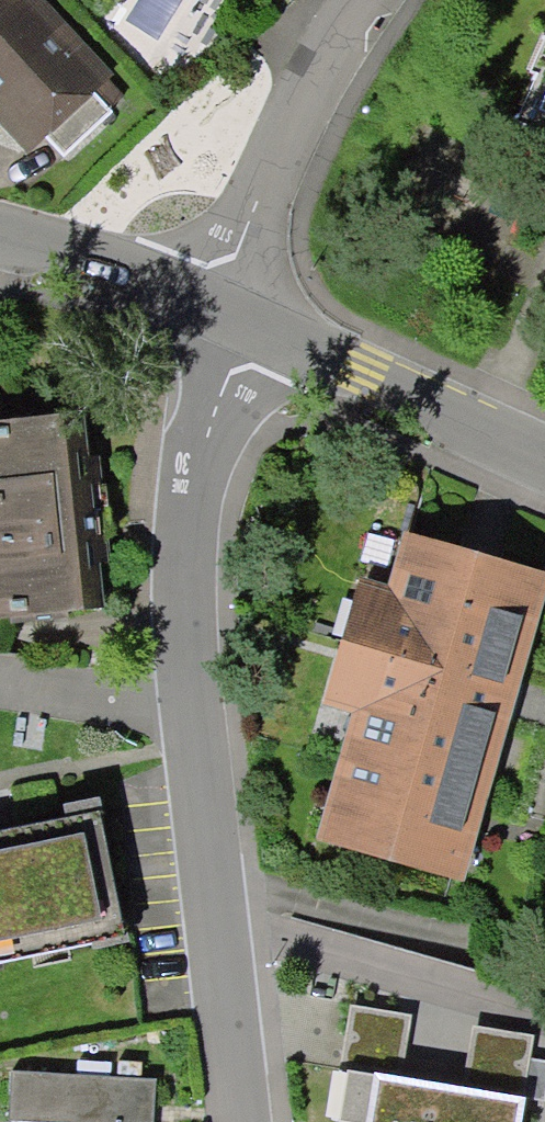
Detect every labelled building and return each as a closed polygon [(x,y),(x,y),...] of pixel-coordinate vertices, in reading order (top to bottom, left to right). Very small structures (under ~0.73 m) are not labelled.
[(19,159),(31,148),(53,172),(101,128),(79,104),(93,91),(8,0),(0,0),(0,139),(19,159)] [(515,127),(544,141),(544,61),(515,127)] [(92,627),(87,576),(97,575),(86,475),(76,476),(71,426),(0,434),(0,637),(92,627)] [(350,598),(318,712),(352,721),(316,850),(451,888),(471,814),(513,666),(534,592),(400,554),(385,608),(350,598)] [(112,946),(87,826),(0,845),(0,970),(112,946)] [(515,1046),(412,1027),(405,1062),(374,1057),(362,1121),(501,1121),(515,1046)] [(146,1092),(4,1084),(1,1121),(144,1121),(146,1092)]
